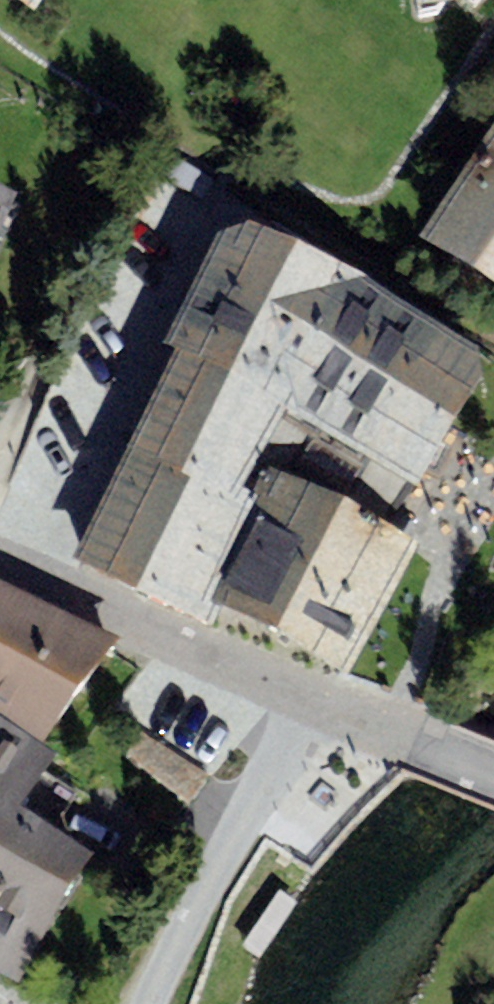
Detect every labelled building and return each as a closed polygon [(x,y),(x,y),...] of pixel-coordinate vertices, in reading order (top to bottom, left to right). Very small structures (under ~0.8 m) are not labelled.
[(36,8),(41,0),(23,0),(36,8)] [(493,282),(493,120),(419,236),(493,282)] [(14,193),(0,186),(0,224),(14,193)] [(76,556),(199,613),(263,493),(248,487),(273,438),(305,437),(310,427),(418,487),(484,378),(480,350),(366,282),(245,228),(218,238),(165,347),(180,354),(76,556)] [(419,539),(281,467),(211,602),(349,673),(419,539)] [(0,579),(0,710),(44,741),(119,636),(0,579)] [(17,980),(90,852),(21,805),(57,753),(0,715),(0,970),(17,980)] [(279,890),(241,944),(260,957),(297,903),(279,890)]
